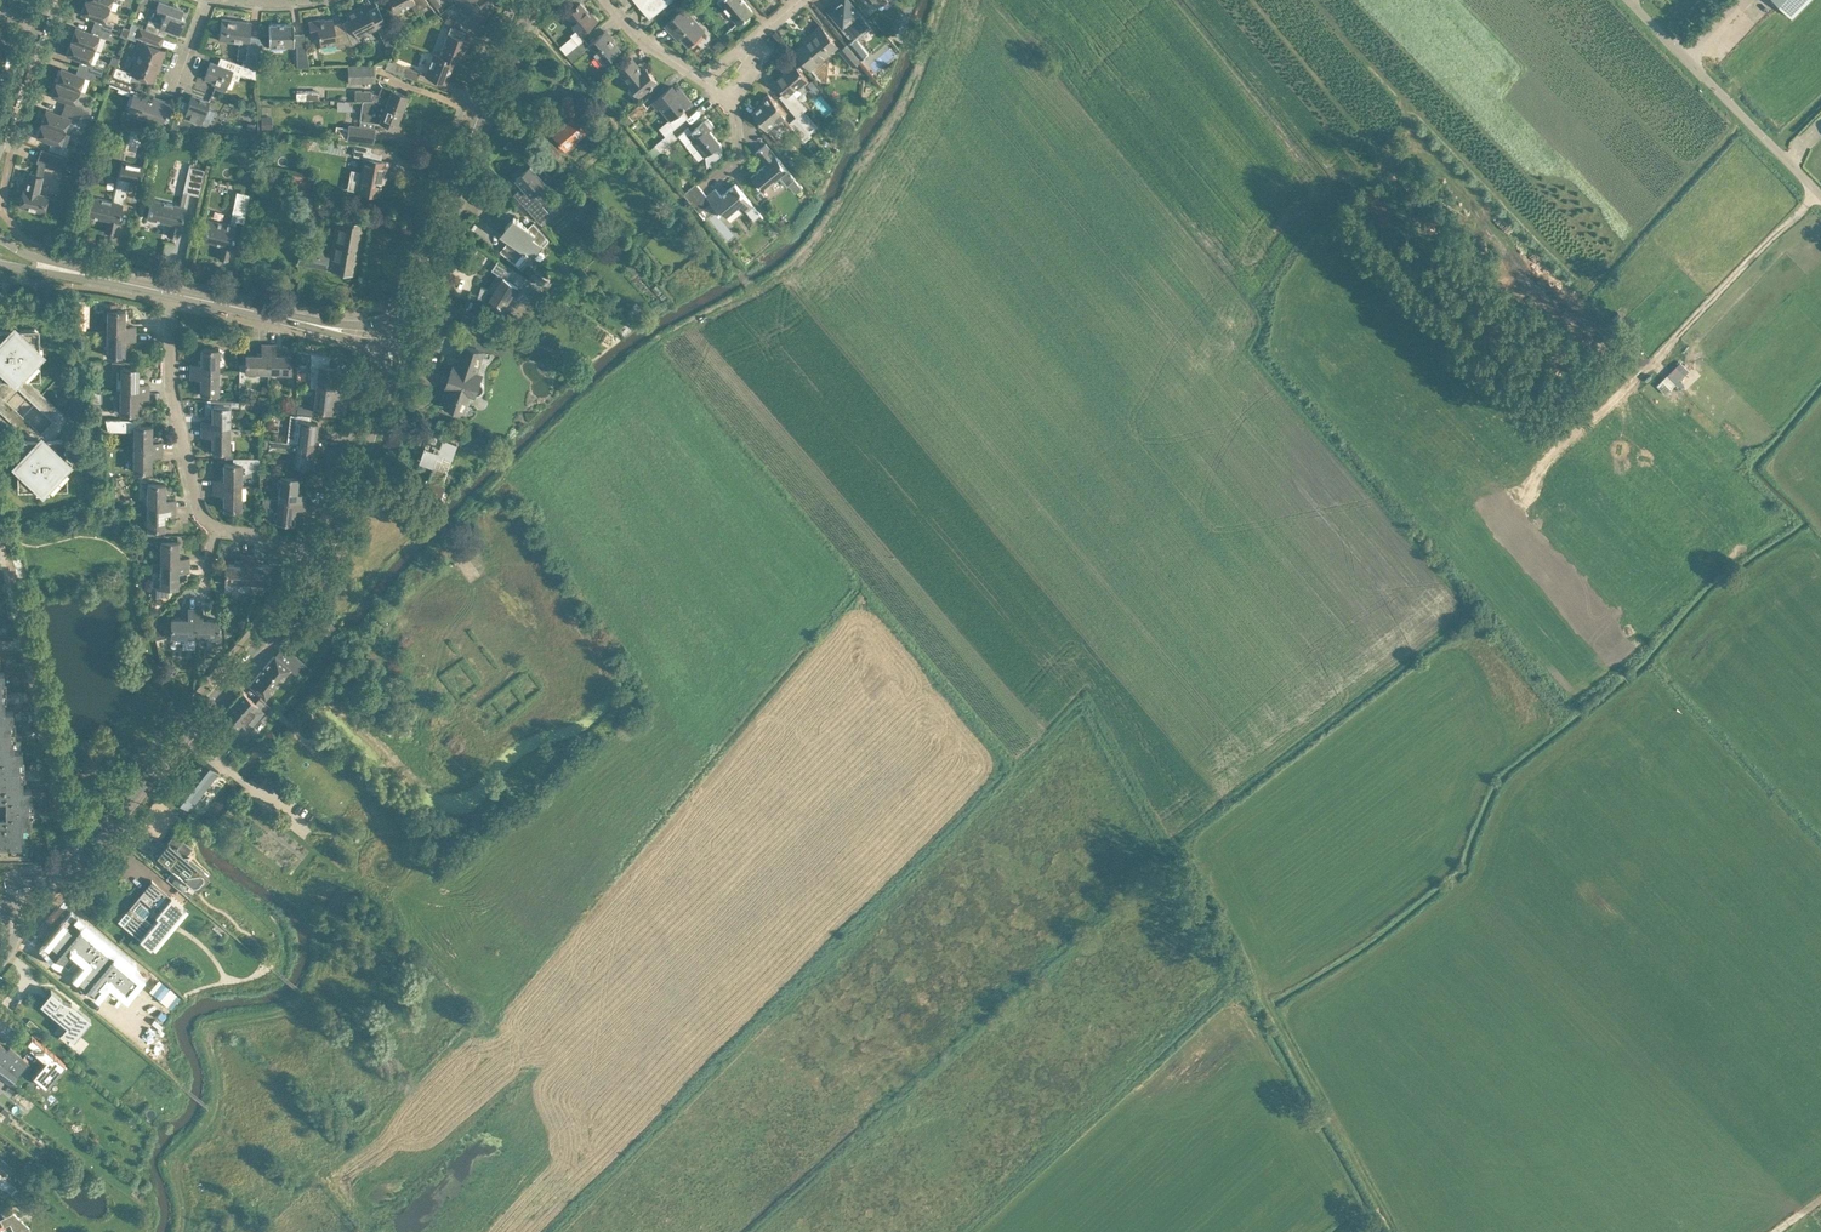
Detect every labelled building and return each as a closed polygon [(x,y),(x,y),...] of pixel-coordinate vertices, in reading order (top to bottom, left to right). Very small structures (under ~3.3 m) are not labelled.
[(93,25),(110,31),(113,24),(104,21),(109,8),(88,0),(85,0),(81,13),(95,18),(93,25)] [(143,11),(147,0),(140,0),(136,9),(143,11)] [(165,11),(161,23),(148,19),(145,28),(163,35),(166,28),(179,33),(185,17),(181,16),(183,9),(159,0),(156,7),(165,11)] [(395,11),(411,3),(414,10),(429,3),(427,0),(389,0),(395,11)] [(459,9),(462,13),(477,2),(475,0),(457,0),(462,7),(459,9)] [(480,6),(477,2),(462,13),(466,18),(468,16),(473,23),(495,8),(489,0),(488,0),(480,6)] [(650,18),(660,10),(672,0),(636,0),(650,18)] [(753,11),(744,0),(719,0),(738,23),(753,11)] [(828,10),(852,39),(847,43),(847,44),(860,59),(867,53),(854,38),(861,32),(870,25),(849,0),(840,0),(837,2),(838,4),(836,6),(834,5),(828,10)] [(1793,15),(1808,0),(1779,0),(1793,15)] [(596,21),(580,2),(567,13),(565,16),(580,34),(587,29),(596,21)] [(349,19),(343,22),(348,33),(352,43),(359,39),(357,36),(359,35),(360,35),(374,28),(376,26),(382,38),(386,36),(392,33),(391,33),(383,16),(377,5),(369,10),(366,4),(357,9),(357,8),(346,13),(349,19)] [(689,44),(705,29),(696,20),(690,14),(692,12),(686,5),(674,16),(665,24),(673,32),(675,30),(689,44)] [(444,20),(451,24),(454,20),(447,16),(444,20)] [(220,30),(218,39),(226,40),(238,42),(239,42),(248,43),(246,58),(243,58),(242,64),(255,69),(256,60),(258,50),(258,47),(259,38),(249,37),(250,30),(251,21),(247,21),(221,17),(221,20),(220,30)] [(319,19),(308,21),(311,34),(318,33),(320,45),(336,42),(337,47),(353,44),(352,43),(348,33),(343,22),(334,23),(333,18),(319,21),(319,19)] [(458,28),(460,23),(454,20),(451,24),(458,28)] [(293,23),(269,24),(269,36),(269,46),(294,45),(293,33),(293,23)] [(137,35),(160,44),(163,35),(145,28),(131,24),(127,36),(135,40),(137,35)] [(76,26),(71,40),(94,49),(99,35),(107,38),(110,31),(93,25),(90,32),(76,26)] [(796,51),(804,60),(810,67),(820,80),(826,81),(828,59),(825,55),(837,45),(829,35),(821,25),(808,36),(810,39),(796,51)] [(589,45),(604,63),(611,57),(620,50),(604,31),(589,45)] [(439,54),(454,60),(454,61),(458,63),(467,39),(448,32),(439,54)] [(567,52),(579,43),(575,38),(563,47),(567,52)] [(66,54),(89,62),(94,49),(71,40),(66,54)] [(165,50),(142,42),(129,79),(139,83),(142,76),(152,80),(159,61),(161,62),(165,50)] [(573,61),(584,52),(578,44),(567,54),(573,61)] [(847,44),(840,50),(853,66),(860,59),(847,44)] [(305,45),(296,45),(297,63),(297,66),(308,65),(305,45)] [(445,82),(454,61),(454,60),(439,54),(433,52),(425,74),(445,82)] [(210,61),(204,77),(212,80),(212,82),(215,84),(214,87),(225,91),(230,76),(238,79),(240,74),(251,78),(252,77),(256,78),(255,69),(242,64),(224,57),(221,65),(210,61)] [(629,82),(640,95),(657,81),(646,67),(643,70),(632,57),(623,65),(618,69),(629,82)] [(419,71),(392,61),(391,64),(386,63),(384,67),(416,80),(419,71)] [(92,63),(89,70),(95,72),(98,65),(92,63)] [(348,82),(374,81),(374,64),(348,65),(348,82)] [(795,64),(775,80),(783,89),(784,91),(779,95),(788,106),(796,116),(797,116),(803,110),(807,107),(792,90),(797,87),(799,88),(808,80),(802,73),(795,64)] [(84,76),(61,67),(56,81),(80,90),(84,76)] [(87,77),(93,79),(95,72),(89,70),(87,77)] [(130,91),(133,81),(113,74),(109,84),(130,91)] [(51,95),(75,103),(80,90),(56,81),(51,95)] [(407,94),(382,84),(378,93),(374,92),(371,99),(374,99),(385,104),(401,110),(407,94)] [(663,93),(653,102),(658,108),(660,106),(671,118),(668,120),(674,128),(688,116),(682,109),(683,108),(691,101),(684,93),(681,96),(676,90),(672,85),(663,93)] [(303,88),(297,88),(297,98),(319,98),(319,90),(303,90),(303,88)] [(164,113),(168,114),(172,103),(153,96),(151,100),(146,98),(147,97),(134,92),(127,112),(148,122),(150,117),(161,121),(164,113)] [(753,112),(768,130),(777,122),(786,115),(776,103),(769,93),(761,100),(764,103),(753,112)] [(201,122),(209,100),(203,98),(192,94),(184,115),(176,112),(172,124),(171,128),(188,128),(191,119),(201,122)] [(548,147),(547,148),(551,152),(554,156),(560,152),(585,130),(587,128),(575,115),(574,107),(572,95),(563,97),(567,122),(554,132),(556,135),(551,140),(553,143),(548,147)] [(339,98),(338,107),(354,108),(354,99),(339,98)] [(379,120),(395,126),(401,110),(385,104),(374,99),(371,99),(363,99),(363,101),(362,101),(360,119),(378,122),(379,120)] [(643,101),(628,113),(633,119),(633,120),(648,107),(643,101)] [(77,104),(75,111),(80,113),(86,115),(88,111),(82,109),(83,106),(77,104)] [(70,117),(46,109),(41,122),(65,131),(70,117)] [(803,110),(797,116),(810,132),(815,128),(817,127),(803,110)] [(72,118),(78,120),(80,113),(75,111),(72,118)] [(796,116),(789,122),(803,139),(810,132),(797,116),(796,116)] [(683,131),(679,135),(687,144),(691,141),(704,157),(706,155),(707,162),(708,165),(707,166),(708,166),(710,164),(713,161),(721,155),(722,153),(723,152),(722,146),(721,143),(710,130),(715,126),(708,117),(692,131),(689,127),(683,131)] [(606,140),(615,132),(603,120),(595,128),(606,140)] [(36,136),(60,144),(65,131),(41,122),(36,136)] [(348,123),(346,138),(373,142),(375,127),(348,123)] [(672,130),(655,144),(661,151),(677,137),(672,130)] [(355,143),(353,155),(362,156),(364,144),(355,143)] [(780,176),(786,183),(787,182),(796,192),(802,187),(787,169),(788,169),(774,152),(766,143),(756,151),(763,159),(765,157),(768,161),(751,176),(759,185),(763,190),(780,176)] [(68,147),(62,145),(60,152),(66,154),(68,147)] [(64,156),(41,148),(36,161),(59,170),(64,156)] [(358,188),(358,190),(378,194),(382,174),(386,174),(389,162),(364,157),(361,170),(350,168),(346,188),(355,189),(355,188),(358,188)] [(118,177),(120,178),(117,195),(133,198),(140,164),(124,160),(124,161),(121,161),(118,177)] [(566,160),(557,168),(559,170),(564,176),(573,167),(566,160)] [(523,185),(514,193),(540,222),(550,213),(542,205),(534,196),(540,191),(538,189),(546,182),(552,177),(548,172),(540,163),(535,168),(531,164),(516,177),(523,185)] [(205,169),(189,165),(182,192),(179,205),(151,199),(147,217),(170,222),(167,235),(177,237),(184,206),(187,193),(199,196),(205,169)] [(559,170),(553,175),(566,189),(571,184),(564,176),(559,170)] [(38,192),(42,176),(29,173),(25,189),(23,189),(19,205),(44,211),(48,195),(38,192)] [(290,181),(297,183),(296,187),(309,189),(312,177),(291,173),(290,181)] [(696,182),(684,192),(699,211),(711,201),(714,205),(724,217),(740,203),(747,211),(753,205),(743,192),(736,183),(722,195),(716,188),(707,195),(696,182)] [(579,192),(580,193),(580,194),(587,202),(593,196),(584,186),(579,192)] [(236,220),(243,222),(249,194),(237,191),(229,223),(207,218),(203,239),(222,243),(219,258),(228,260),(236,225),(235,225),(236,220)] [(574,198),(582,207),(587,202),(580,194),(574,198)] [(105,231),(115,234),(122,203),(89,196),(85,213),(108,219),(105,231)] [(510,239),(500,250),(519,266),(529,255),(533,258),(543,246),(549,239),(533,221),(528,227),(514,215),(501,232),(510,239)] [(354,273),(363,220),(340,216),(333,257),(315,253),(315,251),(300,248),(297,263),(354,273)] [(482,286),(478,297),(489,301),(491,298),(499,303),(499,304),(501,306),(502,305),(505,307),(506,305),(512,295),(513,294),(527,303),(539,284),(530,279),(528,277),(518,271),(498,259),(492,269),(499,273),(489,289),(482,286)] [(534,272),(530,279),(539,284),(545,288),(550,281),(534,272)] [(286,293),(281,292),(280,297),(285,298),(285,299),(295,301),(296,293),(286,292),(286,293)] [(104,310),(107,310),(107,331),(107,332),(135,332),(135,325),(125,325),(125,309),(117,309),(117,303),(104,303),(104,310)] [(468,322),(470,316),(464,313),(461,320),(468,322)] [(481,317),(477,328),(490,333),(494,321),(481,317)] [(11,378),(15,383),(20,378),(40,378),(40,357),(44,353),(39,349),(39,328),(18,329),(14,324),(10,329),(0,329),(0,379),(11,378)] [(124,339),(135,339),(135,332),(107,332),(107,333),(107,334),(107,354),(124,355),(124,339)] [(246,364),(240,364),(239,380),(247,382),(247,371),(268,371),(269,343),(262,343),(261,354),(246,353),(246,364)] [(275,354),(275,343),(269,343),(268,371),(291,372),(291,354),(275,354)] [(458,365),(454,363),(447,385),(451,387),(445,404),(464,411),(470,393),(474,395),(475,393),(478,393),(480,393),(482,391),(484,389),(484,386),(483,384),(482,382),(479,380),(482,373),(477,371),(484,351),(465,344),(458,365)] [(190,363),(190,370),(218,370),(219,348),(201,347),(201,363),(190,363)] [(310,353),(310,386),(316,386),(344,390),(345,383),(334,382),(336,366),(328,365),(329,356),(310,353)] [(1675,383),(1685,373),(1677,364),(1667,374),(1675,383)] [(126,367),(120,367),(120,389),(149,390),(149,383),(141,383),(141,377),(138,377),(138,367),(126,367)] [(200,393),(213,393),(213,399),(213,400),(218,400),(218,399),(218,370),(190,370),(190,377),(201,377),(200,393)] [(1666,393),(1671,388),(1662,379),(1657,384),(1666,393)] [(316,386),(313,409),(331,411),(333,396),(343,397),(344,390),(316,386)] [(138,397),(149,397),(149,390),(120,389),(119,412),(138,413),(138,397)] [(240,408),(240,399),(218,399),(218,400),(213,400),(213,399),(207,399),(207,404),(211,407),(212,407),(212,415),(209,415),(208,415),(208,416),(208,417),(208,418),(209,418),(209,421),(202,421),(201,428),(230,428),(230,408),(240,408)] [(312,405),(298,404),(297,413),(311,414),(312,405)] [(290,413),(287,441),(325,446),(326,439),(315,437),(317,422),(310,421),(311,414),(297,413),(290,413)] [(108,430),(134,430),(133,448),(162,448),(162,441),(152,441),(152,425),(135,425),(135,419),(105,418),(108,430)] [(212,451),(230,451),(230,428),(201,428),(201,435),(212,435),(212,451)] [(425,446),(421,460),(434,464),(430,478),(444,483),(458,442),(449,439),(444,437),(444,438),(430,433),(428,440),(434,442),(431,448),(426,446),(425,446)] [(17,468),(17,489),(38,488),(42,492),(47,488),(67,487),(67,467),(71,463),(66,458),(66,438),(45,438),(41,434),(37,439),(16,439),(17,460),(13,464),(17,468)] [(325,446),(287,441),(263,438),(262,446),(268,447),(268,448),(289,451),(290,448),(296,449),(294,465),(312,467),(314,451),(324,452),(325,446)] [(151,455),(162,455),(162,448),(133,448),(133,470),(151,470),(151,455)] [(224,479),(213,478),(213,485),(241,486),(241,474),(259,467),(259,457),(233,457),(233,463),(224,463),(224,479)] [(281,475),(278,498),(306,501),(307,494),(296,493),(298,477),(281,475)] [(165,483),(147,483),(147,505),(175,506),(175,499),(165,499),(165,483)] [(223,508),(241,508),(241,486),(213,485),(213,492),(224,492),(223,508)] [(306,501),(278,498),(263,496),(262,506),(277,507),(276,521),(293,522),(295,507),(305,508),(306,501)] [(165,513),(175,513),(175,506),(147,505),(146,528),(164,528),(165,513)] [(178,541),(161,541),(160,563),(189,564),(189,557),(178,556),(178,541)] [(225,590),(247,590),(247,582),(248,582),(248,553),(241,553),(241,564),(225,564),(225,590)] [(255,554),(248,553),(248,582),(270,582),(270,564),(255,564),(255,554)] [(26,576),(22,557),(15,558),(19,577),(26,576)] [(178,570),(189,571),(189,564),(160,563),(151,563),(151,571),(160,571),(160,586),(152,586),(151,594),(168,594),(168,586),(178,586),(178,570)] [(182,647),(195,647),(195,636),(195,608),(188,608),(188,618),(171,618),(171,635),(182,636),(182,647)] [(202,618),(202,608),(195,608),(195,636),(207,636),(207,645),(215,645),(215,646),(222,646),(222,632),(218,632),(219,619),(202,618)] [(154,629),(156,639),(164,637),(162,627),(154,629)] [(283,644),(249,684),(265,698),(268,695),(290,668),(296,673),(305,663),(292,652),(283,644)] [(27,857),(26,846),(21,846),(21,837),(23,837),(23,827),(31,827),(31,788),(22,788),(22,749),(13,749),(13,710),(4,710),(4,671),(0,671),(0,858),(27,857)] [(222,716),(221,717),(244,737),(271,706),(259,696),(254,701),(243,691),(237,698),(222,716)] [(308,709),(296,721),(303,728),(315,716),(308,709)] [(188,768),(169,793),(189,808),(219,770),(199,755),(192,764),(194,766),(190,770),(188,768)] [(383,799),(388,794),(384,789),(379,794),(376,797),(381,802),(384,799),(383,799)] [(197,889),(209,875),(186,855),(192,847),(174,832),(156,854),(197,889)] [(169,892),(168,894),(151,880),(118,920),(137,936),(153,948),(151,946),(184,907),(172,897),(173,896),(169,892)] [(67,911),(45,937),(58,948),(68,936),(89,953),(71,976),(84,987),(99,969),(118,985),(129,972),(119,964),(116,962),(121,956),(67,911)] [(51,989),(40,1002),(66,1024),(63,1029),(74,1038),(78,1034),(90,1019),(71,1002),(62,999),(51,989)] [(37,1031),(40,1028),(29,1019),(26,1022),(37,1031)] [(31,1044),(29,1046),(45,1060),(32,1075),(42,1082),(48,1075),(52,1079),(65,1063),(32,1035),(27,1040),(31,1044)] [(17,1076),(29,1062),(10,1046),(7,1049),(0,1043),(0,1062),(17,1076)] [(10,1085),(17,1076),(0,1062),(0,1076),(10,1085)] [(0,1156),(0,1172),(2,1174),(7,1178),(15,1169),(0,1156)] [(16,1187),(11,1194),(32,1212),(34,1202),(16,1187)] [(0,1211),(4,1217),(13,1212),(6,1206),(0,1211)] [(1,1227),(10,1222),(15,1231),(29,1231),(29,1227),(13,1212),(4,1217),(0,1219),(0,1231),(4,1231),(1,1227)]
